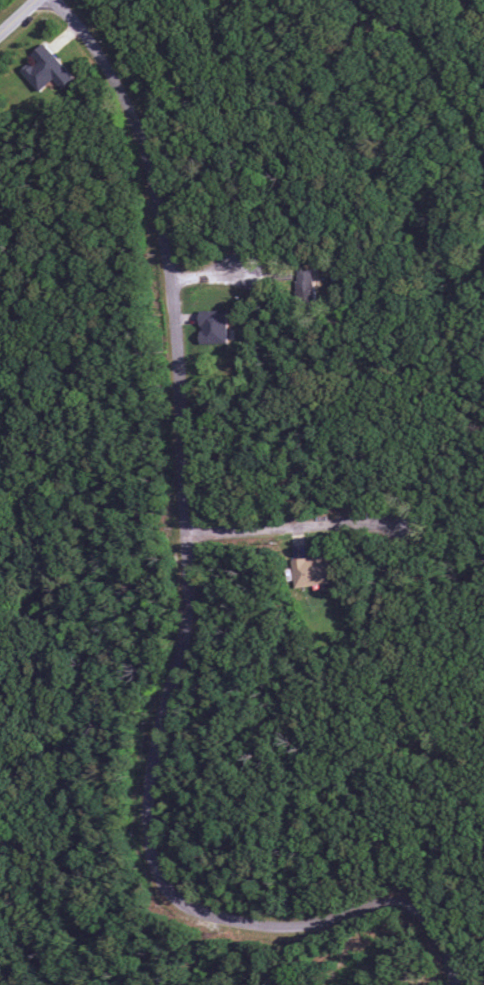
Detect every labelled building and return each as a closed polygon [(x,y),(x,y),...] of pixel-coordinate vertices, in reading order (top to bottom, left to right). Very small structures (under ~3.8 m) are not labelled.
[(21,71),(39,92),(54,79),(63,89),(75,79),(45,44),(32,55),(39,63),(35,66),(31,62),(21,71)] [(297,296),(314,297),(315,270),(297,270),(297,296)] [(228,311),(200,311),(200,344),(228,344),(228,311)] [(330,583),(325,555),(291,561),(295,589),(330,583)]
